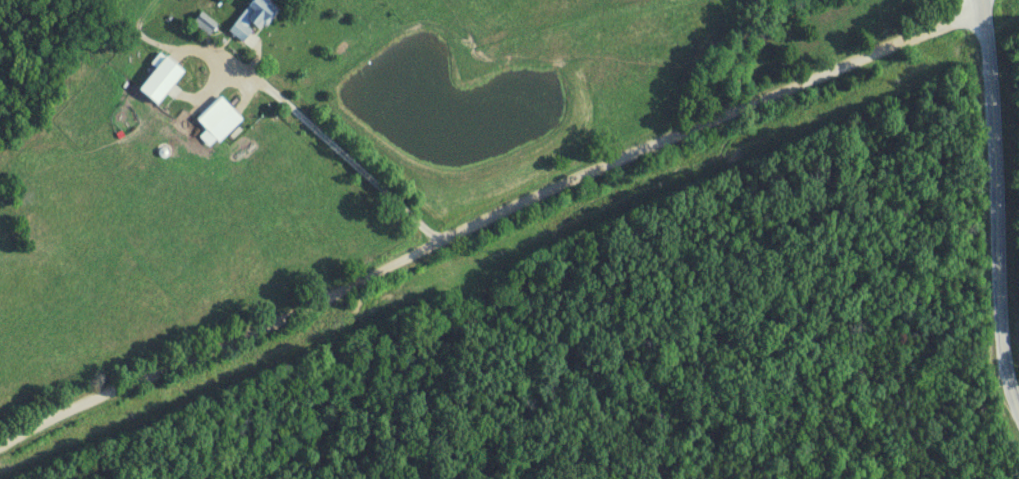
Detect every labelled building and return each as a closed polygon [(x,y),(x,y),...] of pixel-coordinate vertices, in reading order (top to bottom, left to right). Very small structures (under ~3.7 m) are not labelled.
[(269,0),(257,0),(230,30),(247,45),(280,10),(269,0)] [(140,90),(159,105),(186,72),(167,57),(140,90)] [(220,143),(244,119),(221,96),(198,120),(220,143)]
